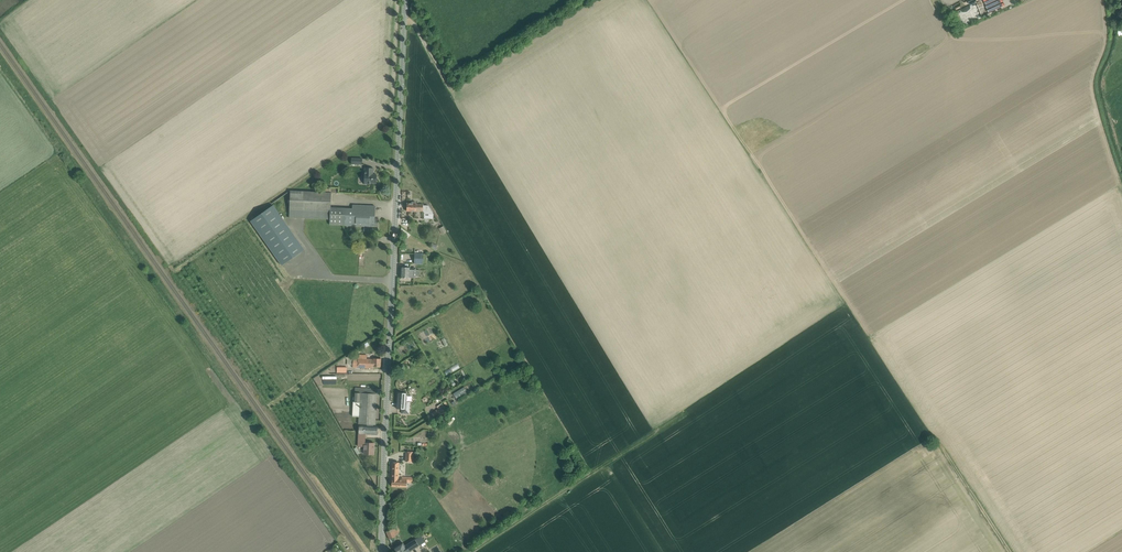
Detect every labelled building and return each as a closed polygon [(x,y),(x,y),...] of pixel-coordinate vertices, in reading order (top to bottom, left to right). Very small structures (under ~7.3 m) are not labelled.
[(373,168),(365,167),(364,183),(371,184),(371,183),(377,183),(377,174),(373,174),(373,168)] [(333,193),(290,191),(289,218),(330,219),(330,224),(378,226),(378,219),(375,219),(375,206),(353,205),(353,208),(332,207),(333,193)] [(407,203),(407,211),(416,211),(416,210),(423,210),(425,213),(433,213),(429,205),(424,205),(424,204),(416,204),(416,202),(412,202),(412,203),(407,203)] [(305,249),(273,205),(251,221),(282,265),(305,249)] [(444,226),(439,228),(442,234),(447,231),(444,226)] [(424,254),(424,253),(420,253),(415,253),(414,263),(420,264),(423,264),(423,263),(427,263),(427,254),(424,254)] [(410,267),(401,267),(401,277),(410,277),(416,278),(416,276),(419,276),(419,270),(416,270),(416,268),(410,267)] [(349,354),(345,356),(348,360),(347,366),(353,366),(353,367),(373,368),(374,366),(381,366),(381,359),(374,358),(374,359),(367,358),(367,355),(359,354),(358,358),(353,358),(351,358),(349,354)] [(453,371),(461,368),(458,363),(451,366),(453,371)] [(360,402),(359,423),(370,424),(376,424),(377,388),(356,387),(355,402),(360,402)] [(407,393),(398,392),(397,408),(402,408),(402,412),(409,412),(410,401),(406,401),(407,393)] [(438,408),(432,413),(434,416),(445,410),(441,404),(437,406),(438,408)] [(359,425),(358,440),(365,441),(365,434),(372,434),(377,434),(378,426),(372,426),(359,425)] [(365,441),(358,440),(358,446),(365,446),(364,453),(368,454),(374,454),(375,443),(369,442),(365,442),(365,441)] [(402,479),(398,479),(399,462),(392,462),(391,479),(392,479),(392,486),(407,487),(407,482),(412,482),(413,477),(402,477),(402,479)] [(386,531),(389,539),(395,537),(396,536),(395,534),(399,533),(397,527),(391,529),(386,531)] [(397,551),(409,551),(420,545),(416,539),(414,540),(413,540),(405,546),(403,542),(394,548),(397,551)]
